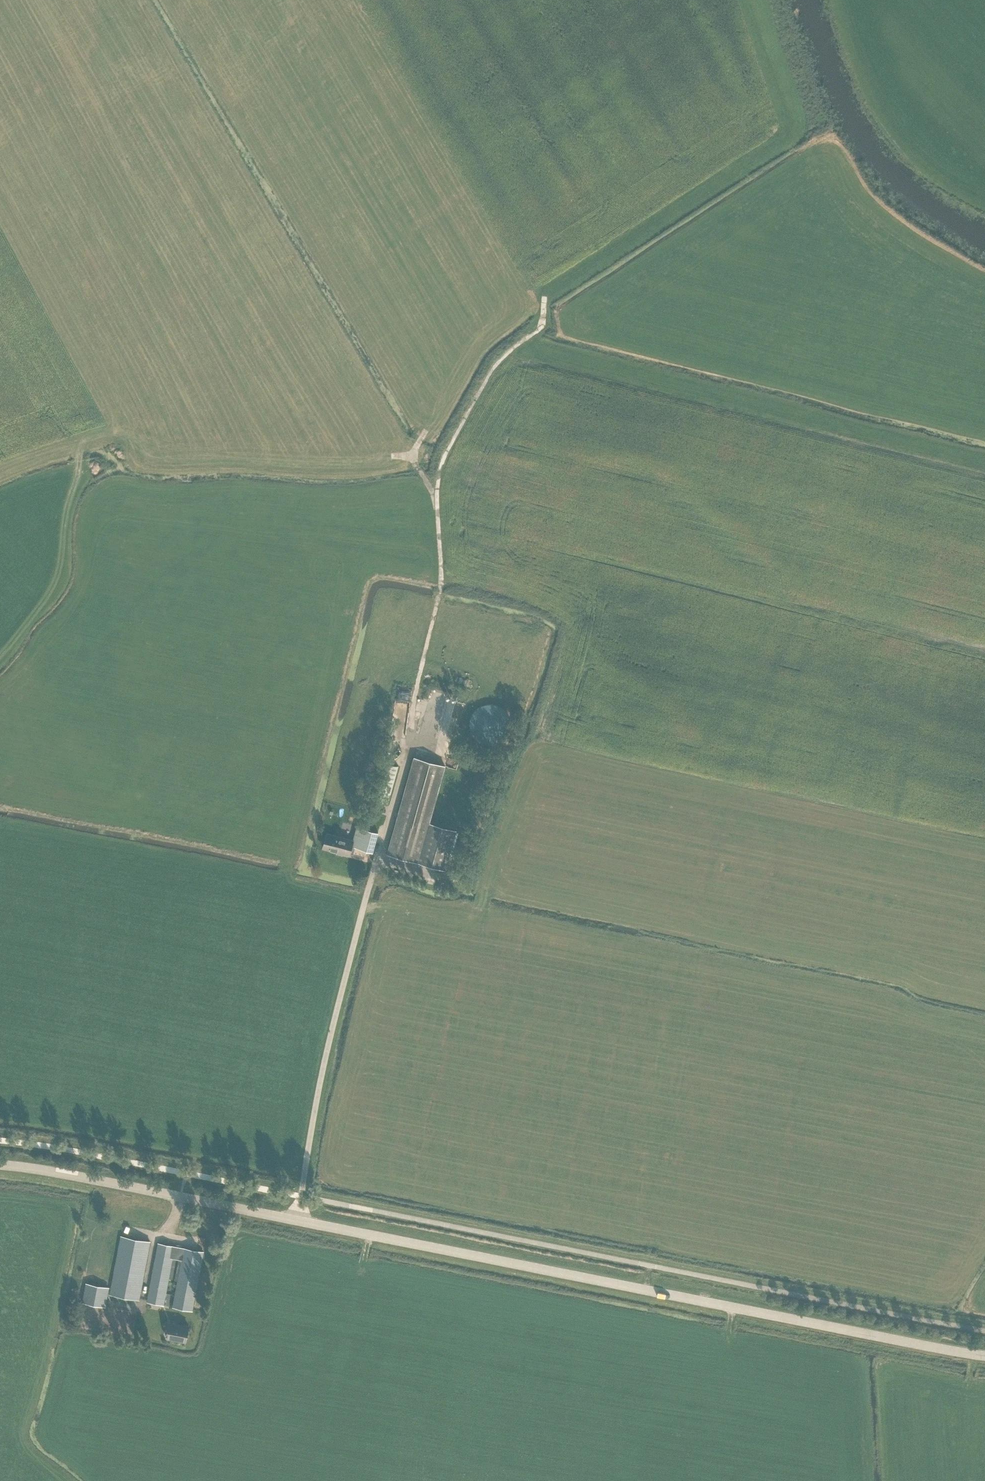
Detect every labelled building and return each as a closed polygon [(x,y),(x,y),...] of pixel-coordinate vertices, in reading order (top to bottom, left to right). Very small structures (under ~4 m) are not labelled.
[(449,736),(461,691),(431,683),(422,719),(436,722),(434,732),(449,736)] [(491,704),(490,704),(488,704),(487,704),(485,705),(484,705),(482,706),(481,706),(479,707),(478,708),(477,709),(476,710),(474,711),(473,712),(473,713),(472,714),(471,716),(470,717),(470,719),(469,720),(469,722),(469,723),(469,725),(469,726),(469,728),(469,729),(470,731),(470,732),(471,734),(472,735),(472,736),(473,737),(474,739),(475,740),(477,741),(478,742),(479,742),(480,743),(482,744),(483,744),(485,745),(486,745),(488,745),(489,745),(491,745),(492,745),(494,745),(495,744),(497,744),(498,743),(500,743),(501,742),(502,741),(503,740),(504,739),(505,738),(506,736),(507,735),(508,734),(509,732),(509,731),(510,729),(510,728),(510,726),(510,725),(510,723),(510,722),(510,720),(509,719),(509,717),(508,716),(507,715),(507,713),(506,712),(505,711),(504,710),(502,709),(501,708),(500,707),(498,706),(497,706),(496,705),(494,705),(493,704),(491,704)] [(387,854),(400,857),(445,870),(456,831),(429,823),(445,766),(414,758),(387,854)] [(377,814),(379,803),(373,802),(370,812),(377,814)] [(326,833),(322,848),(349,855),(350,853),(353,854),(355,846),(373,851),(378,832),(357,826),(353,840),(326,833)] [(118,1235),(96,1231),(83,1303),(105,1307),(118,1235)] [(150,1241),(121,1236),(110,1294),(139,1300),(150,1241)] [(159,1243),(147,1302),(163,1305),(168,1278),(172,1279),(176,1259),(178,1259),(175,1280),(178,1280),(173,1307),(191,1310),(203,1251),(159,1243)] [(166,1337),(185,1341),(188,1326),(169,1322),(166,1337)]
